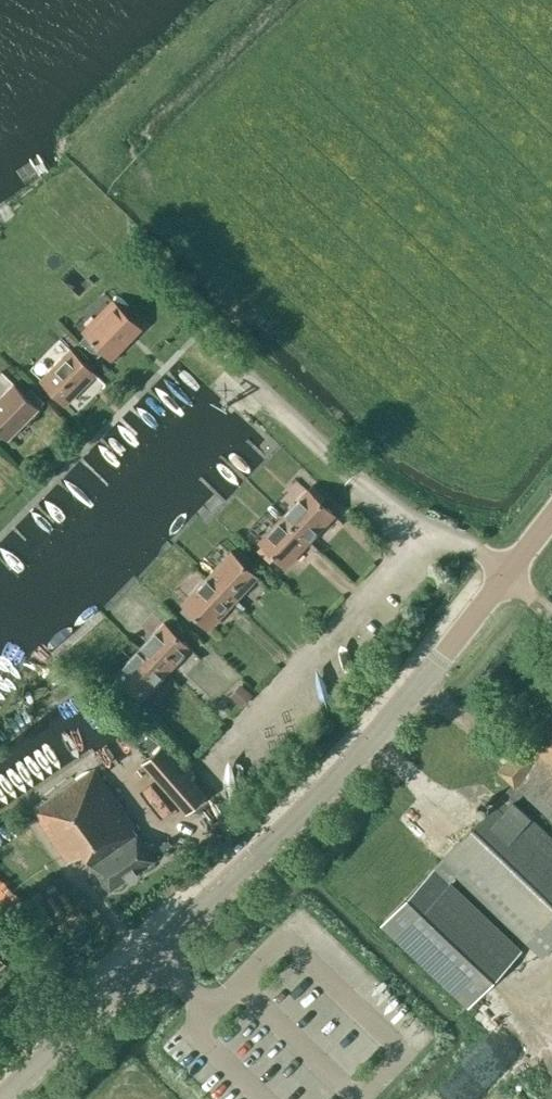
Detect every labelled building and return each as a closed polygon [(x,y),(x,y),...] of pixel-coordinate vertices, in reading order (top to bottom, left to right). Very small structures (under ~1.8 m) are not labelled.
[(103,312),(83,331),(110,358),(141,327),(116,302),(105,314),(103,312)] [(71,349),(41,379),(65,404),(96,373),(71,349)] [(14,383),(0,397),(0,430),(8,438),(38,407),(38,406),(43,401),(31,389),(25,394),(14,383)] [(283,516),(309,540),(335,514),(322,502),(326,497),(316,488),(312,492),(309,489),(283,516)] [(259,541),(285,566),(309,540),(283,516),(259,541)] [(234,553),(232,551),(206,577),(233,602),(258,575),(248,566),(254,560),(240,548),(234,553)] [(233,602),(206,577),(182,603),(209,627),(233,602)] [(140,648),(166,672),(191,646),(165,622),(140,648)] [(129,686),(141,699),(166,672),(140,648),(115,674),(114,673),(102,686),(122,705),(131,696),(125,691),(129,686)] [(242,699),(256,686),(244,674),(230,687),(242,699)] [(522,743),(522,744),(499,769),(514,783),(441,860),(542,956),(551,945),(551,837),(514,801),(523,791),(551,818),(551,711),(522,743)] [(206,795),(161,744),(141,762),(186,813),(206,795)] [(133,828),(136,826),(95,768),(33,810),(69,861),(84,851),(110,889),(154,859),(133,828)] [(305,1084),(314,1074),(302,1064),(294,1073),(305,1084)]
